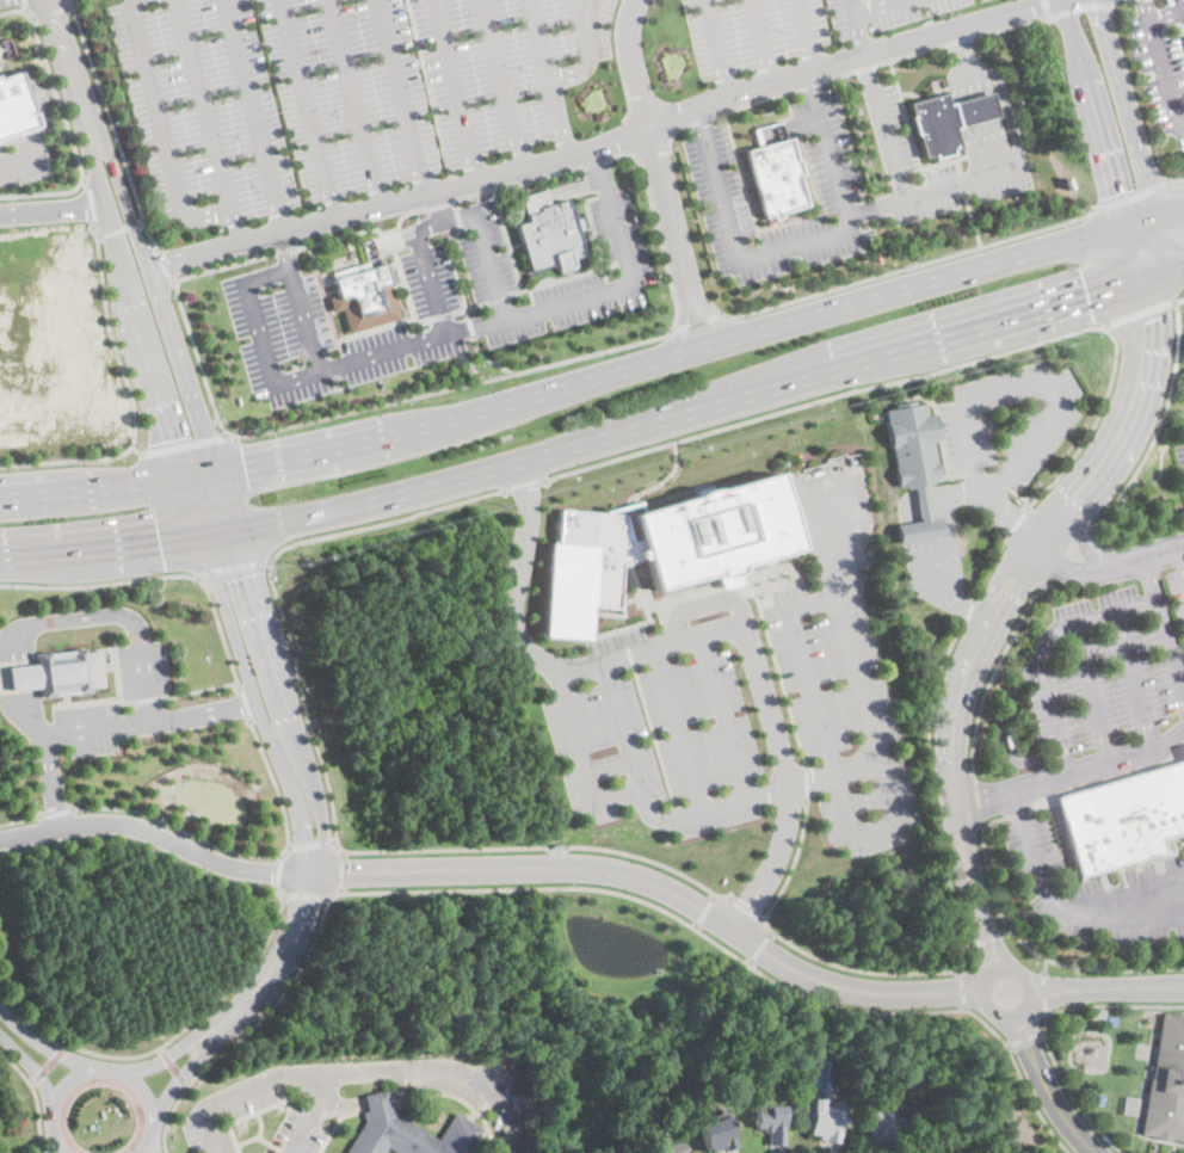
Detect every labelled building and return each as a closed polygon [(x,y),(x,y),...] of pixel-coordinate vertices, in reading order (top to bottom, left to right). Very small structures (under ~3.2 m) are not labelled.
[(41,124),(0,137),(0,76),(23,69),(41,124)] [(909,104),(944,94),(946,104),(991,92),(998,118),(955,130),(960,148),(952,149),(954,155),(935,160),(933,154),(924,158),(909,104)] [(748,152),(791,141),(808,206),(765,217),(748,152)] [(534,271),(520,224),(532,222),(530,215),(542,211),(541,206),(569,198),(572,205),(575,205),(579,217),(582,216),(586,228),(581,230),(588,255),(575,259),(578,269),(562,272),(560,264),(534,271)] [(333,276),(381,260),(397,315),(350,329),(333,276)] [(883,408),(924,401),(926,413),(935,411),(939,440),(931,442),(937,479),(921,481),(927,517),(937,516),(941,534),(900,539),(898,523),(918,519),(912,485),(896,487),(883,408)] [(778,469),(800,545),(655,586),(646,557),(633,512),(643,508),(778,469)] [(557,508),(606,513),(605,511),(641,500),(643,508),(633,512),(646,557),(621,562),(617,608),(591,605),(588,639),(542,635),(549,541),(556,542),(557,508)] [(101,685),(98,649),(82,652),(82,646),(32,652),(33,662),(6,665),(8,690),(39,688),(41,697),(88,691),(87,686),(101,685)] [(1010,748),(1007,748),(1004,735),(1006,735),(1011,734),(1015,747),(1010,748)] [(1056,797),(1183,760),(1183,833),(1163,839),(1167,853),(1080,878),(1075,863),(1056,797)] [(1173,1011),(1183,1013),(1183,1140),(1171,1137),(1170,1140),(1153,1136),(1153,1135),(1140,1133),(1149,1077),(1151,1077),(1161,1011),(1173,1013),(1173,1011)] [(469,1152),(397,1152),(389,1147),(388,1149),(386,1152),(348,1152),(349,1152),(356,1139),(363,1128),(365,1123),(365,1122),(364,1112),(366,1112),(366,1109),(366,1106),(365,1102),(364,1097),(365,1096),(376,1093),(386,1091),(386,1092),(388,1098),(388,1102),(389,1103),(389,1105),(389,1106),(390,1106),(395,1105),(396,1111),(397,1112),(397,1115),(399,1115),(400,1116),(432,1136),(433,1136),(438,1140),(439,1139),(440,1137),(442,1135),(445,1130),(456,1112),(468,1121),(471,1123),(475,1126),(479,1127),(479,1128),(480,1128),(481,1129),(483,1130),(482,1132),(481,1133),(480,1135),(480,1136),(476,1141),(469,1152)] [(785,1140),(785,1146),(770,1146),(770,1132),(763,1132),(763,1129),(756,1129),(756,1097),(766,1097),(766,1106),(785,1106),(785,1140)] [(821,1109),(828,1110),(830,1105),(834,1105),(834,1102),(843,1102),(840,1143),(824,1142),(824,1139),(819,1139),(820,1135),(809,1134),(812,1099),(822,1099),(821,1109)] [(890,1143),(889,1147),(875,1141),(876,1139),(869,1135),(870,1133),(863,1129),(874,1105),(902,1117),(890,1143)] [(733,1148),(723,1151),(721,1151),(720,1148),(707,1152),(699,1126),(726,1117),(729,1117),(738,1146),(733,1148)] [(678,1137),(687,1152),(653,1152),(678,1137)]
